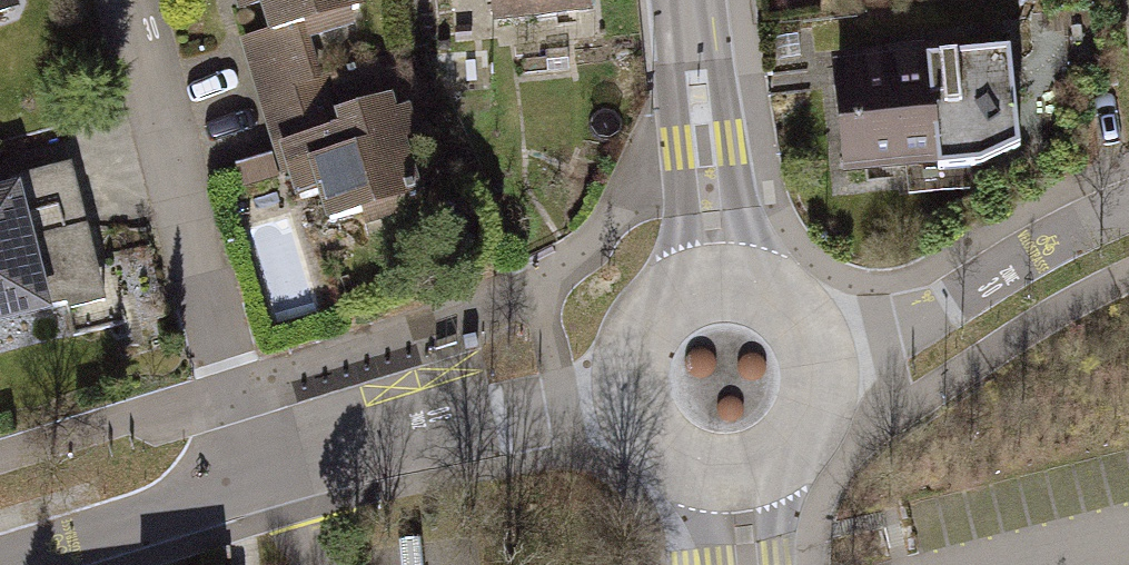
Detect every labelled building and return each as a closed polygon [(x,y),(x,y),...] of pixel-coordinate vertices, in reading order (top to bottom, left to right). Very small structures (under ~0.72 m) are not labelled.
[(360,0),(236,0),(258,82),(374,50),(360,0)] [(597,38),(592,0),(478,0),(486,54),(597,38)] [(1000,48),(815,61),(823,177),(1008,164),(1000,48)] [(439,228),(407,129),(299,164),(331,263),(439,228)] [(274,131),(239,141),(250,180),(285,170),(274,131)] [(0,205),(0,340),(70,321),(36,195),(0,205)]
